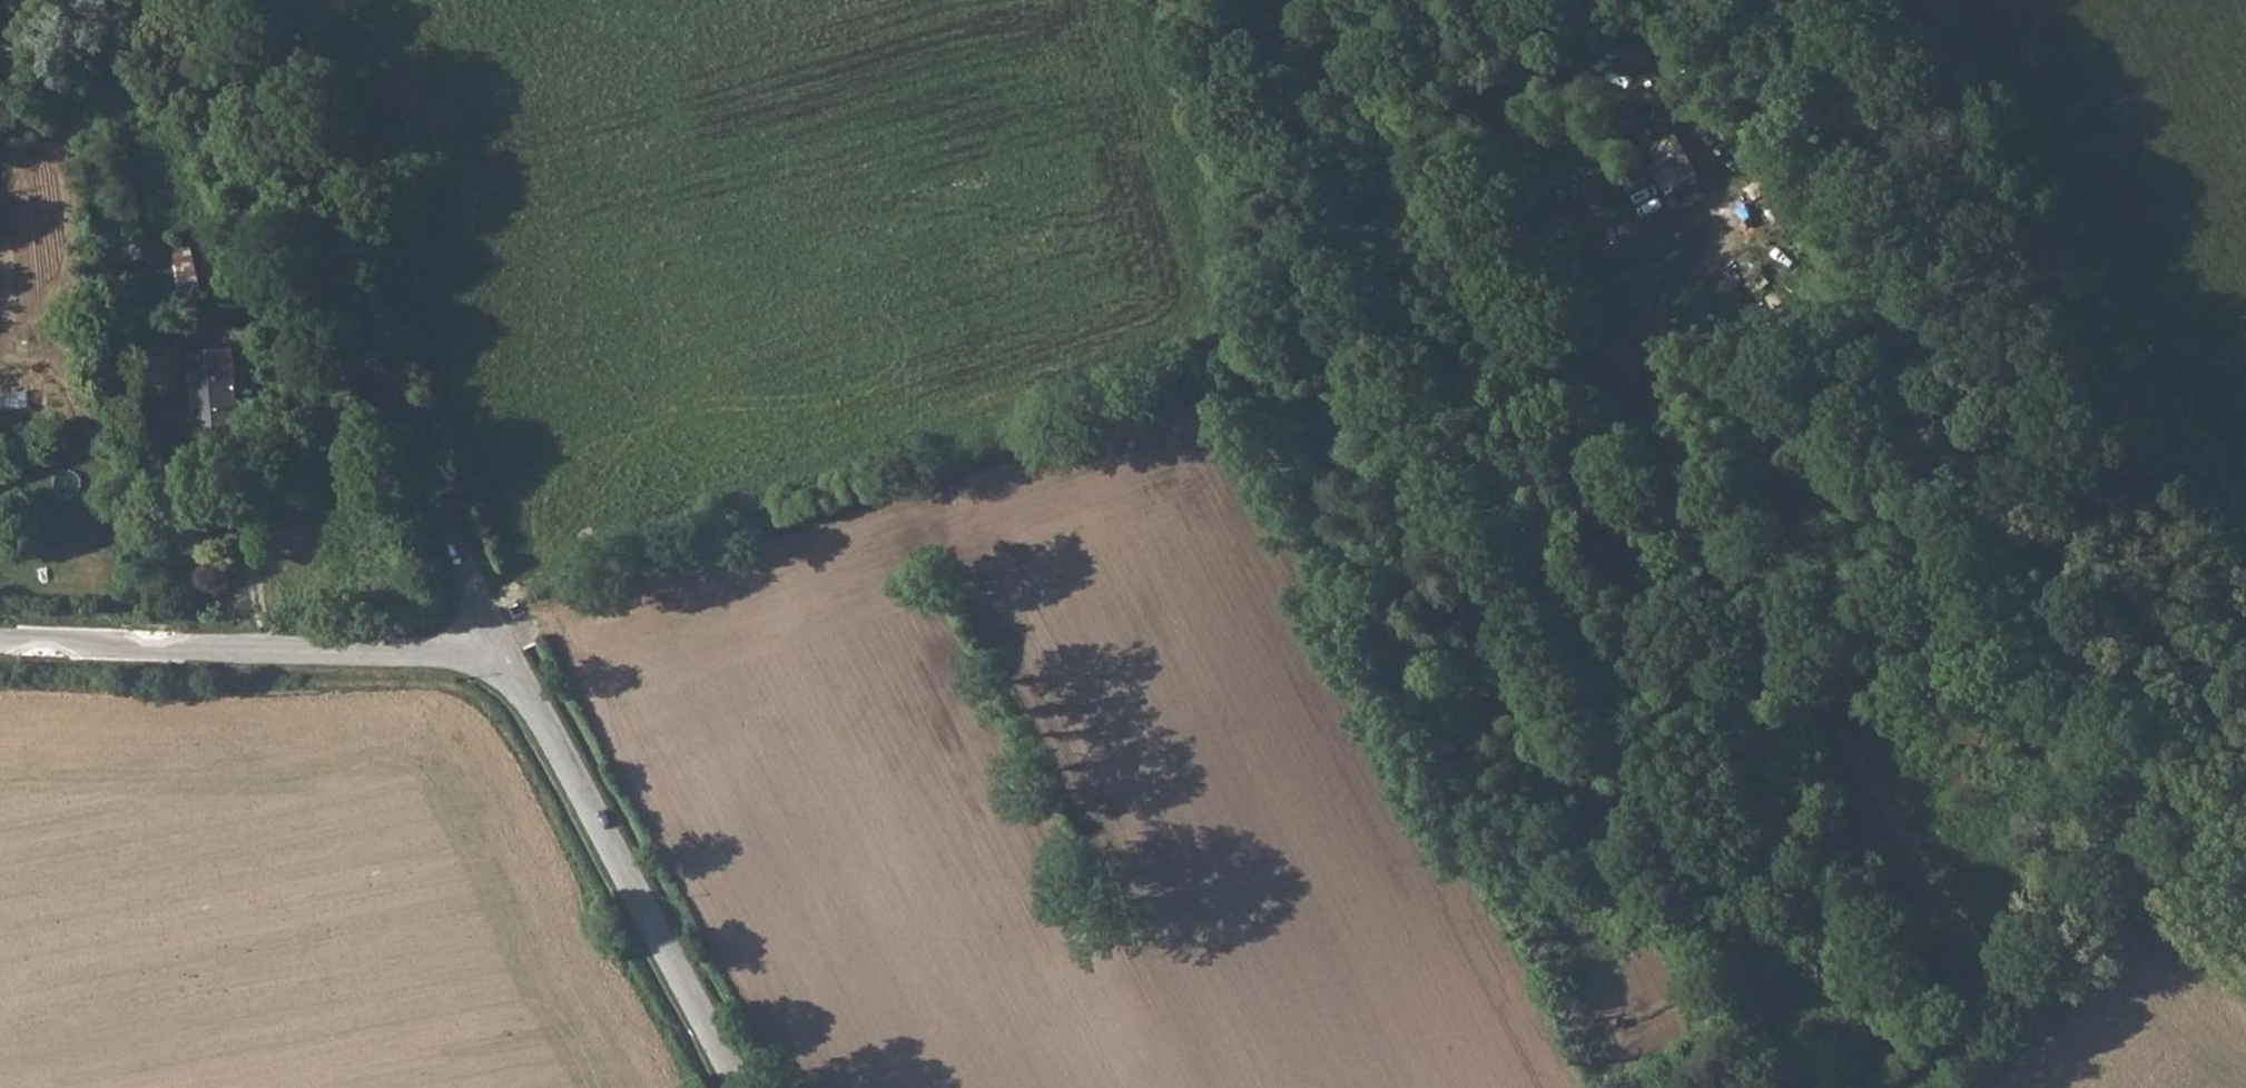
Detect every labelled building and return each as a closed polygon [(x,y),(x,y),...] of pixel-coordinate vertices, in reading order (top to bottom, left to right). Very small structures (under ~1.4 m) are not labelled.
[(195,246),(177,250),(184,283),(201,279),(195,246)] [(240,348),(196,352),(203,429),(247,424),(240,348)]
